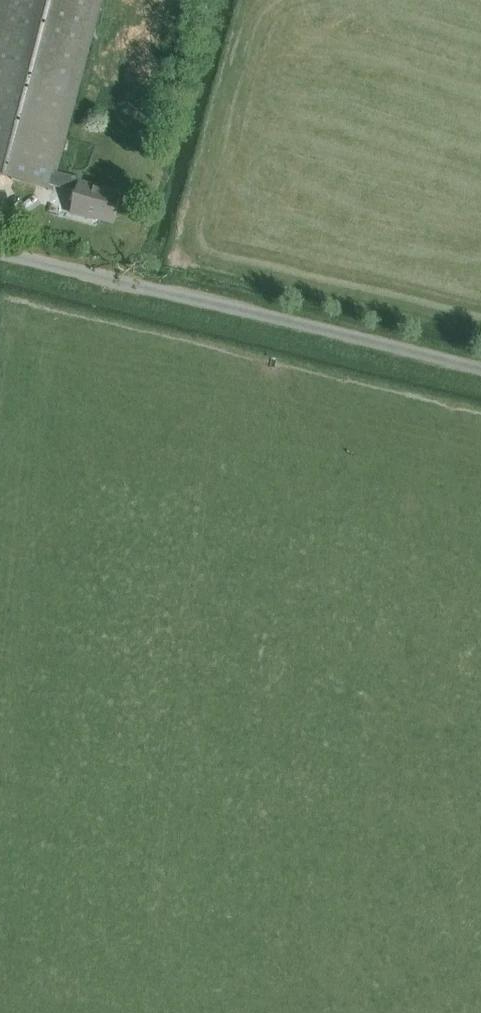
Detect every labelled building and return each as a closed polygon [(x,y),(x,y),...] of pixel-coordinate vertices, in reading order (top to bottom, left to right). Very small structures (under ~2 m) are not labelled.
[(102,0),(1,0),(0,2),(0,177),(52,191),(53,187),(77,193),(71,214),(88,219),(88,217),(113,224),(121,194),(80,184),(82,178),(57,172),(102,0)]
